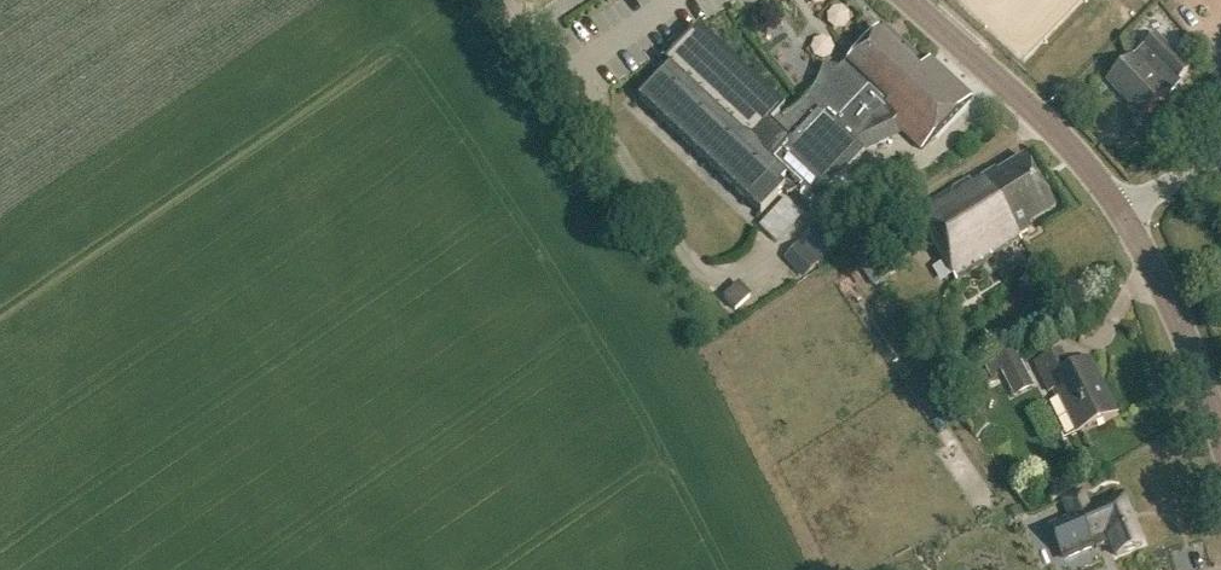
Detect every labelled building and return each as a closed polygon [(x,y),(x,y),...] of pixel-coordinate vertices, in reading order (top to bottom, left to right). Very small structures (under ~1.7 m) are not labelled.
[(663,74),(638,101),(640,103),(762,217),(784,194),(788,198),(800,192),(817,208),(865,156),(853,145),(893,125),(921,151),(970,99),(933,64),(920,71),(879,32),(848,65),(849,66),(842,74),(824,71),(825,68),(823,68),(822,71),(821,75),(820,79),(819,82),(817,86),(815,89),(813,93),(811,96),(809,99),(807,102),(805,105),(803,107),(800,110),(798,112),(795,114),(793,116),(790,118),(787,119),(784,121),(736,76),(693,35),(666,64),(663,61),(662,62),(669,69),(664,75),(663,74)] [(1190,71),(1157,37),(1135,59),(1109,85),(1142,118),(1167,93),(1170,96),(1182,84),(1179,81),(1190,71)] [(998,175),(996,172),(973,186),(969,181),(915,215),(956,282),(1021,242),(1019,238),(1031,230),(1029,226),(1056,210),(1025,159),(998,175)] [(786,199),(759,227),(777,244),(803,216),(786,199)] [(816,229),(801,244),(819,262),(834,247),(816,229)] [(801,244),(786,259),(804,277),(819,262),(801,244)] [(724,299),(736,311),(751,297),(744,289),(739,284),(730,293),(724,299)] [(1031,383),(1014,350),(994,360),(1011,393),(1031,383)] [(1060,353),(1035,365),(1049,393),(1056,390),(1078,434),(1117,415),(1090,361),(1069,371),(1060,353)] [(1103,526),(1116,557),(1143,546),(1122,497),(1089,511),(1081,494),(1063,501),(1078,536),(1103,526)]
